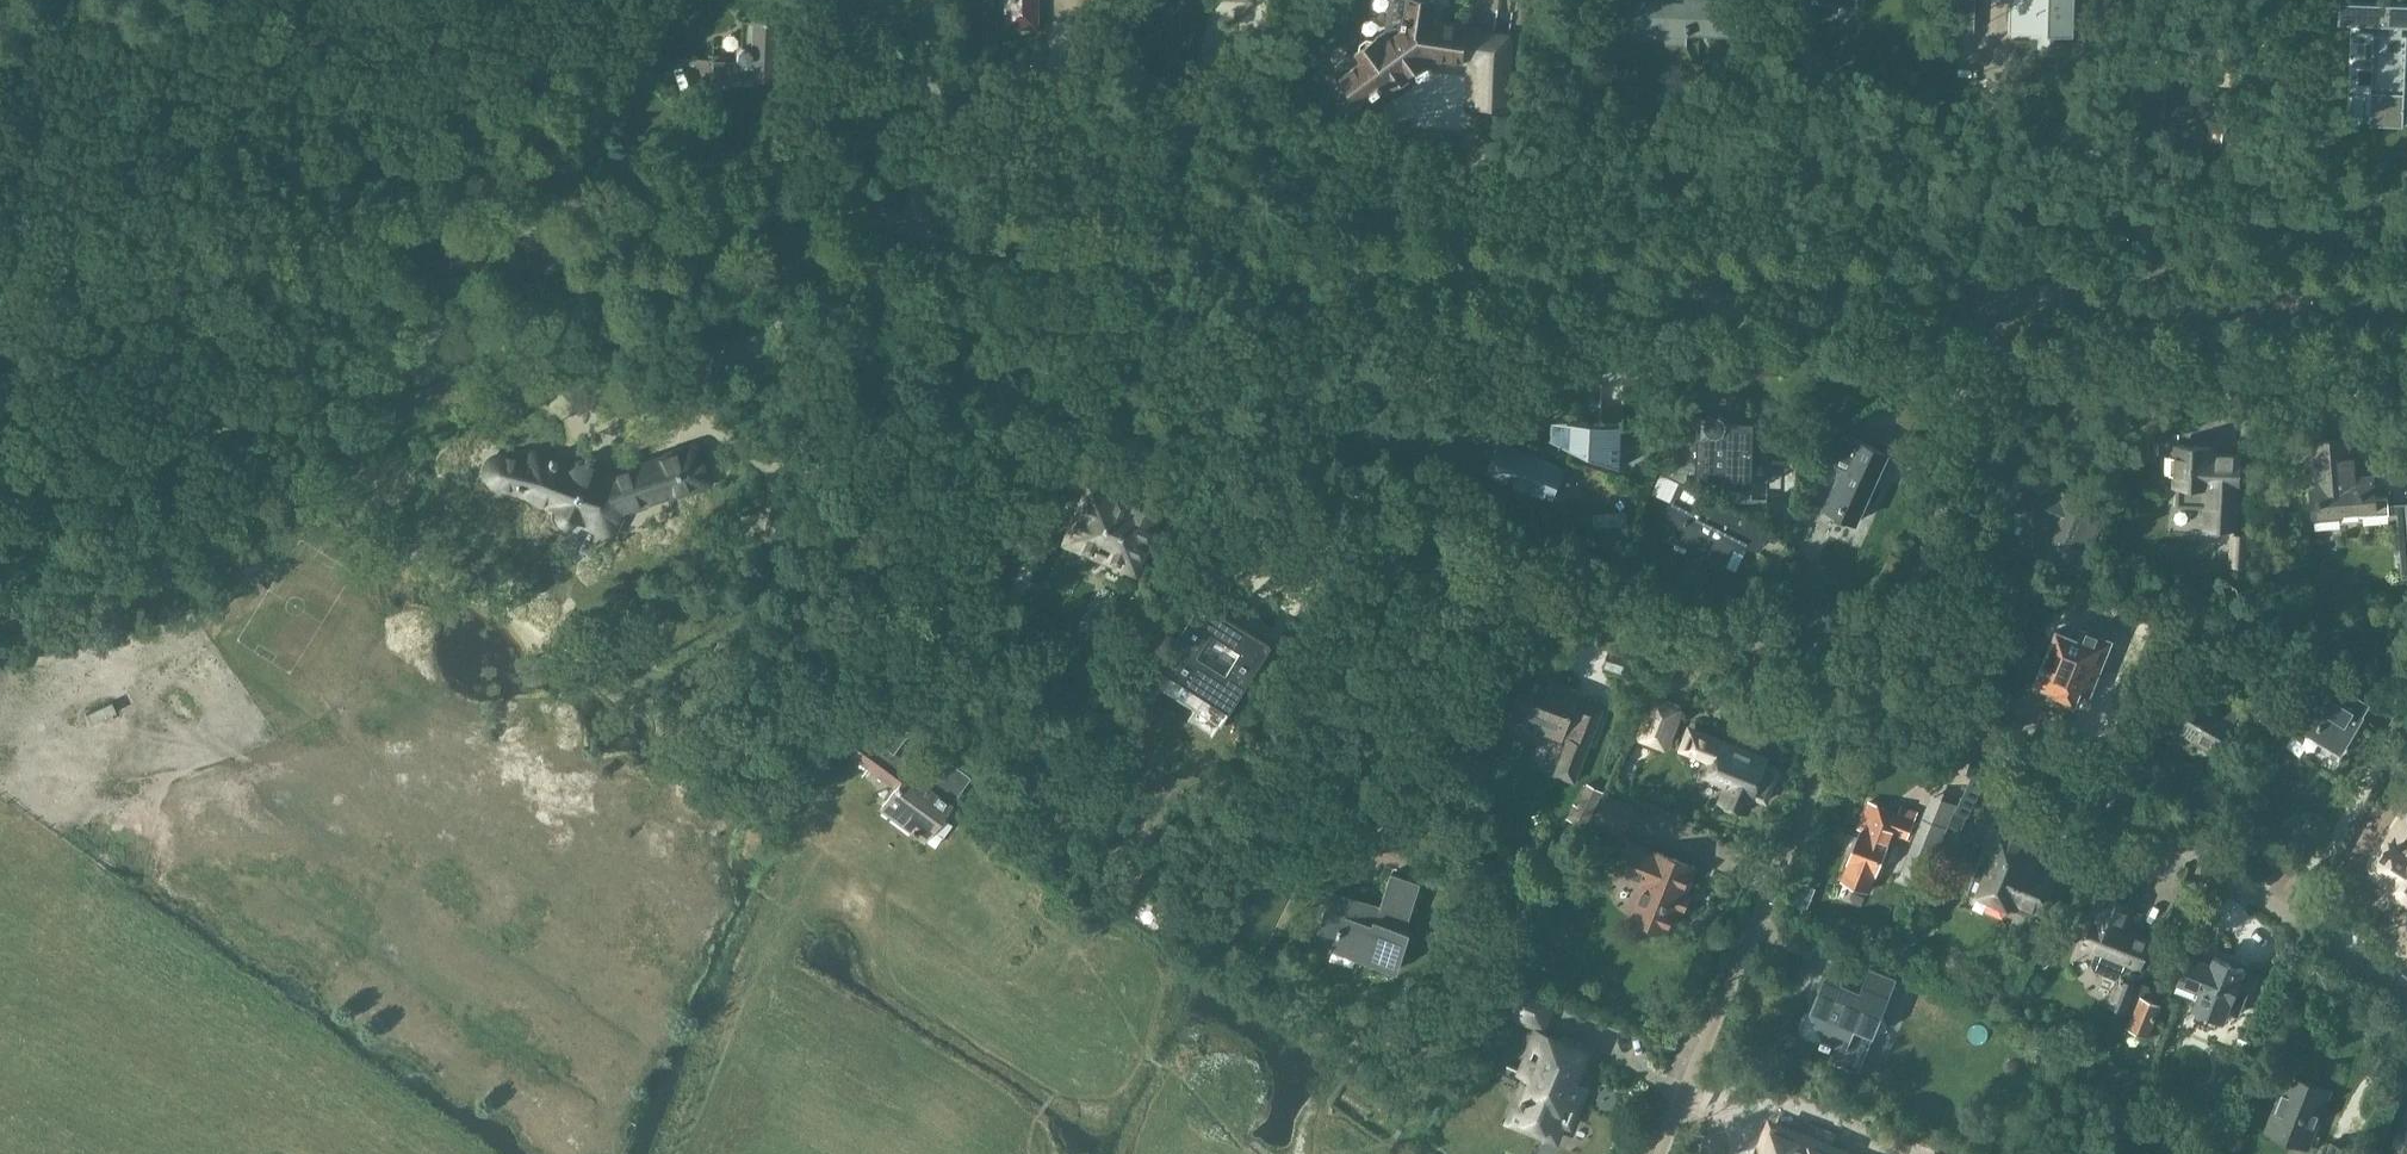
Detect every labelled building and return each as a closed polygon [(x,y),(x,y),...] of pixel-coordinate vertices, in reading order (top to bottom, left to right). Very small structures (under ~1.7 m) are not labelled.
[(669,0),(660,0),(656,8),(656,11),(664,16),(667,15),(673,6),(672,1),(669,0)] [(1003,28),(1038,29),(1039,0),(1004,0),(1003,28)] [(1342,76),(1361,102),(1381,88),(1385,93),(1434,58),(1463,62),(1463,61),(1468,26),(1468,25),(1433,19),(1436,0),(1391,0),(1386,30),(1374,39),(1367,37),(1361,42),(1361,48),(1356,52),(1362,61),(1342,76)] [(1741,1),(1720,0),(1657,0),(1654,0),(1638,0),(1637,27),(1662,27),(1667,43),(1688,44),(1688,33),(1740,35),(1741,1)] [(1813,16),(1828,16),(1829,0),(1855,2),(1855,0),(1813,0),(1813,16)] [(2050,27),(2049,35),(2075,36),(2076,0),(2014,0),(2014,26),(2050,27)] [(2404,126),(2406,65),(2406,35),(2403,35),(2403,25),(2406,25),(2406,3),(2341,1),(2340,23),(2381,24),(2380,34),(2374,33),(2370,125),(2404,126)] [(778,20),(753,19),(743,19),(742,46),(737,46),(736,61),(713,60),(712,81),(751,83),(752,78),(775,80),(778,20)] [(2165,124),(2225,127),(2227,100),(2198,98),(2201,57),(2169,55),(2165,124)] [(1479,107),(1479,108),(1512,110),(1512,108),(1511,108),(1510,108),(1511,76),(1481,75),(1480,107),(1479,107)] [(1928,381),(1923,367),(1911,371),(1916,385),(1928,381)] [(1945,392),(1954,396),(1957,386),(1949,382),(1945,392)] [(1691,426),(1689,471),(1703,471),(1702,474),(1702,488),(1714,488),(1715,488),(1715,493),(1728,493),(1728,498),(1753,499),(1753,481),(1754,472),(1756,472),(1757,459),(1766,460),(1767,429),(1751,428),(1751,424),(1727,424),(1727,422),(1725,419),(1722,417),(1719,415),(1716,415),(1712,415),(1709,416),(1709,417),(1707,419),(1705,421),(1704,423),(1701,423),(1701,427),(1691,426)] [(1623,423),(1572,421),(1552,421),(1551,439),(1571,448),(1622,466),(1623,423)] [(1495,432),(1478,474),(1560,507),(1562,501),(1561,500),(1575,465),(1495,432)] [(1827,510),(1837,514),(1857,523),(1888,455),(1887,454),(1891,446),(1879,441),(1877,447),(1844,432),(1837,448),(1840,450),(1840,451),(1832,447),(1814,487),(1812,486),(1806,500),(1823,507),(1827,510)] [(2308,489),(2311,521),(2342,519),(2361,517),(2398,514),(2406,514),(2406,504),(2389,505),(2388,496),(2377,497),(2375,479),(2353,481),(2350,456),(2348,436),(2312,440),(2317,488),(2308,489)] [(2178,504),(2208,506),(2207,528),(2235,530),(2237,492),(2230,491),(2230,481),(2240,481),(2241,462),(2231,462),(2231,456),(2211,455),(2211,446),(2178,445),(2178,457),(2172,456),(2171,474),(2177,474),(2176,486),(2179,486),(2178,504)] [(647,501),(666,495),(677,491),(677,493),(707,482),(708,478),(703,464),(706,463),(704,455),(700,456),(699,451),(692,448),(665,457),(617,473),(609,476),(590,467),(584,464),(577,466),(570,471),(557,464),(558,461),(551,458),(550,461),(539,455),(535,454),(532,456),(528,462),(506,459),(500,458),(494,459),(488,465),(487,473),(491,480),(495,483),(509,487),(518,489),(553,507),(556,500),(568,506),(566,508),(571,510),(572,508),(612,528),(625,502),(633,506),(647,501)] [(1637,492),(1653,492),(1653,476),(1637,476),(1637,492)] [(2025,478),(2013,507),(2047,523),(2034,552),(2078,574),(2102,521),(2095,518),(2102,504),(2052,483),(2050,489),(2025,478)] [(1672,502),(1659,530),(1729,564),(1737,548),(1746,552),(1750,544),(1762,549),(1773,527),(1682,483),(1672,502)] [(1033,486),(1024,508),(1042,515),(1051,493),(1033,486)] [(1090,489),(1067,542),(1134,570),(1156,517),(1090,489)] [(794,505),(780,498),(774,511),(770,509),(764,522),(782,530),(794,505)] [(1635,542),(1631,522),(1594,525),(1595,545),(1635,542)] [(2231,564),(2246,565),(2247,534),(2233,533),(2231,564)] [(1882,569),(1895,575),(1904,556),(1891,550),(1882,569)] [(2097,563),(2098,585),(2113,584),(2111,562),(2097,563)] [(1822,584),(1813,589),(1818,598),(1827,594),(1822,584)] [(1216,713),(1220,707),(1226,711),(1269,644),(1198,600),(1156,667),(1162,670),(1158,676),(1216,713)] [(2057,630),(2036,683),(2057,691),(2055,696),(2075,704),(2081,689),(2091,693),(2112,641),(2082,629),(2078,639),(2057,630)] [(2341,753),(2355,729),(2360,731),(2364,725),(2367,727),(2380,742),(2385,739),(2369,721),(2362,716),(2370,703),(2324,676),(2295,726),(2341,753)] [(1526,679),(1510,720),(1562,741),(1563,739),(1572,743),(1567,756),(1564,755),(1555,776),(1575,784),(1604,711),(1579,700),(1581,694),(1543,678),(1542,680),(1539,678),(1537,684),(1526,679)] [(2261,704),(2254,718),(2271,728),(2279,715),(2288,701),(2270,690),(2261,704)] [(2176,731),(2216,755),(2242,712),(2231,705),(2225,715),(2195,699),(2176,731)] [(852,756),(895,788),(880,809),(924,841),(965,785),(965,781),(963,776),(931,752),(930,753),(933,756),(921,773),(891,750),(906,730),(909,732),(909,731),(887,714),(884,714),(882,715),(852,756)] [(1667,726),(1649,719),(1643,736),(1660,743),(1667,726)] [(1711,739),(1700,735),(1689,740),(1686,748),(1705,755),(1706,754),(1713,757),(1706,775),(1728,784),(1721,802),(1748,812),(1754,796),(1767,801),(1779,771),(1766,766),(1768,761),(1711,739)] [(1567,818),(1586,827),(1604,791),(1588,783),(1579,801),(1580,801),(1578,805),(1574,803),(1567,818)] [(1964,793),(1956,811),(1967,815),(1969,816),(1977,799),(1964,793)] [(1595,822),(1625,834),(1635,808),(1605,796),(1595,822)] [(1427,822),(1434,805),(1419,799),(1412,816),(1427,822)] [(1908,841),(1919,814),(1901,807),(1898,815),(1870,802),(1859,829),(1862,830),(1851,856),(1852,856),(1843,880),(1869,891),(1891,835),(1893,836),(1894,834),(1908,841)] [(1956,811),(1950,826),(1961,830),(1967,815),(1956,811)] [(2377,866),(2392,876),(2394,877),(2395,878),(2390,886),(2395,890),(2396,888),(2406,895),(2406,812),(2389,840),(2381,852),(2384,854),(2383,855),(2377,866)] [(1927,820),(1908,867),(1920,872),(1918,877),(1925,880),(1946,828),(1927,820)] [(1997,826),(1968,893),(1975,896),(2008,911),(2010,909),(2016,912),(2016,913),(2025,917),(2037,922),(2039,915),(2056,878),(2033,868),(2041,849),(2042,845),(1997,826)] [(1630,918),(1670,933),(1696,867),(1657,851),(1656,854),(1629,843),(1617,872),(1644,883),(1630,918)] [(1323,926),(1339,931),(1338,935),(1339,935),(1336,946),(1365,955),(1367,956),(1399,966),(1410,933),(1404,931),(1419,885),(1391,876),(1379,911),(1368,907),(1368,905),(1346,898),(1346,900),(1332,896),(1323,926)] [(1800,881),(1790,903),(1807,910),(1816,888),(1800,881)] [(2176,893),(2172,903),(2187,908),(2191,898),(2176,893)] [(2103,898),(2084,945),(2097,950),(2092,963),(2094,970),(2120,980),(2109,1005),(2121,1010),(2125,1012),(2142,969),(2139,968),(2149,943),(2119,931),(2128,909),(2103,898)] [(1916,944),(1922,932),(1913,928),(1907,940),(1916,944)] [(2229,1012),(2239,1016),(2250,989),(2240,985),(2247,968),(2214,955),(2213,957),(2192,948),(2178,983),(2201,992),(2194,1009),(2226,1021),(2229,1012)] [(1812,1008),(1811,1010),(1815,1012),(1814,1016),(1824,1038),(1828,1040),(1827,1045),(1832,1047),(1837,1049),(1832,1062),(1859,1073),(1874,1037),(1876,1033),(1888,1028),(1883,1016),(1898,981),(1869,969),(1861,991),(1843,984),(1842,977),(1837,972),(1830,972),(1825,977),(1819,990),(1828,994),(1820,1012),(1812,1008)] [(2162,1004),(2161,1004),(2163,997),(2149,990),(2150,988),(2143,984),(2130,1014),(2124,1026),(2126,1028),(2148,1037),(2162,1004)] [(2021,990),(2019,994),(2020,998),(2024,1000),(2029,999),(2031,995),(2030,990),(2025,988),(2021,990)] [(1510,1013),(1543,1027),(1553,1002),(1520,989),(1510,1013)] [(2121,1010),(2116,1022),(2124,1026),(2130,1014),(2125,1012),(2121,1010)] [(2251,1033),(2241,1030),(2236,1042),(2246,1046),(2251,1033)] [(1581,1070),(1589,1050),(1567,1041),(1566,1044),(1539,1032),(1522,1073),(1533,1077),(1525,1098),(1524,1097),(1521,1103),(1522,1103),(1516,1119),(1512,1117),(1511,1118),(1538,1129),(1537,1132),(1556,1140),(1557,1138),(1553,1137),(1559,1120),(1570,1125),(1585,1089),(1573,1083),(1578,1071),(1580,1072),(1581,1070)] [(2268,1132),(2306,1147),(2329,1091),(2291,1075),(2268,1132)] [(1839,1153),(1840,1153),(1861,1153),(1866,1142),(1780,1107),(1773,1125),(1771,1124),(1758,1153),(1838,1153),(1839,1153)] [(2390,1153),(2406,1153),(2406,1112),(2405,1111),(2390,1153)] [(2332,1143),(2327,1153),(2355,1153),(2356,1152),(2332,1143)]
